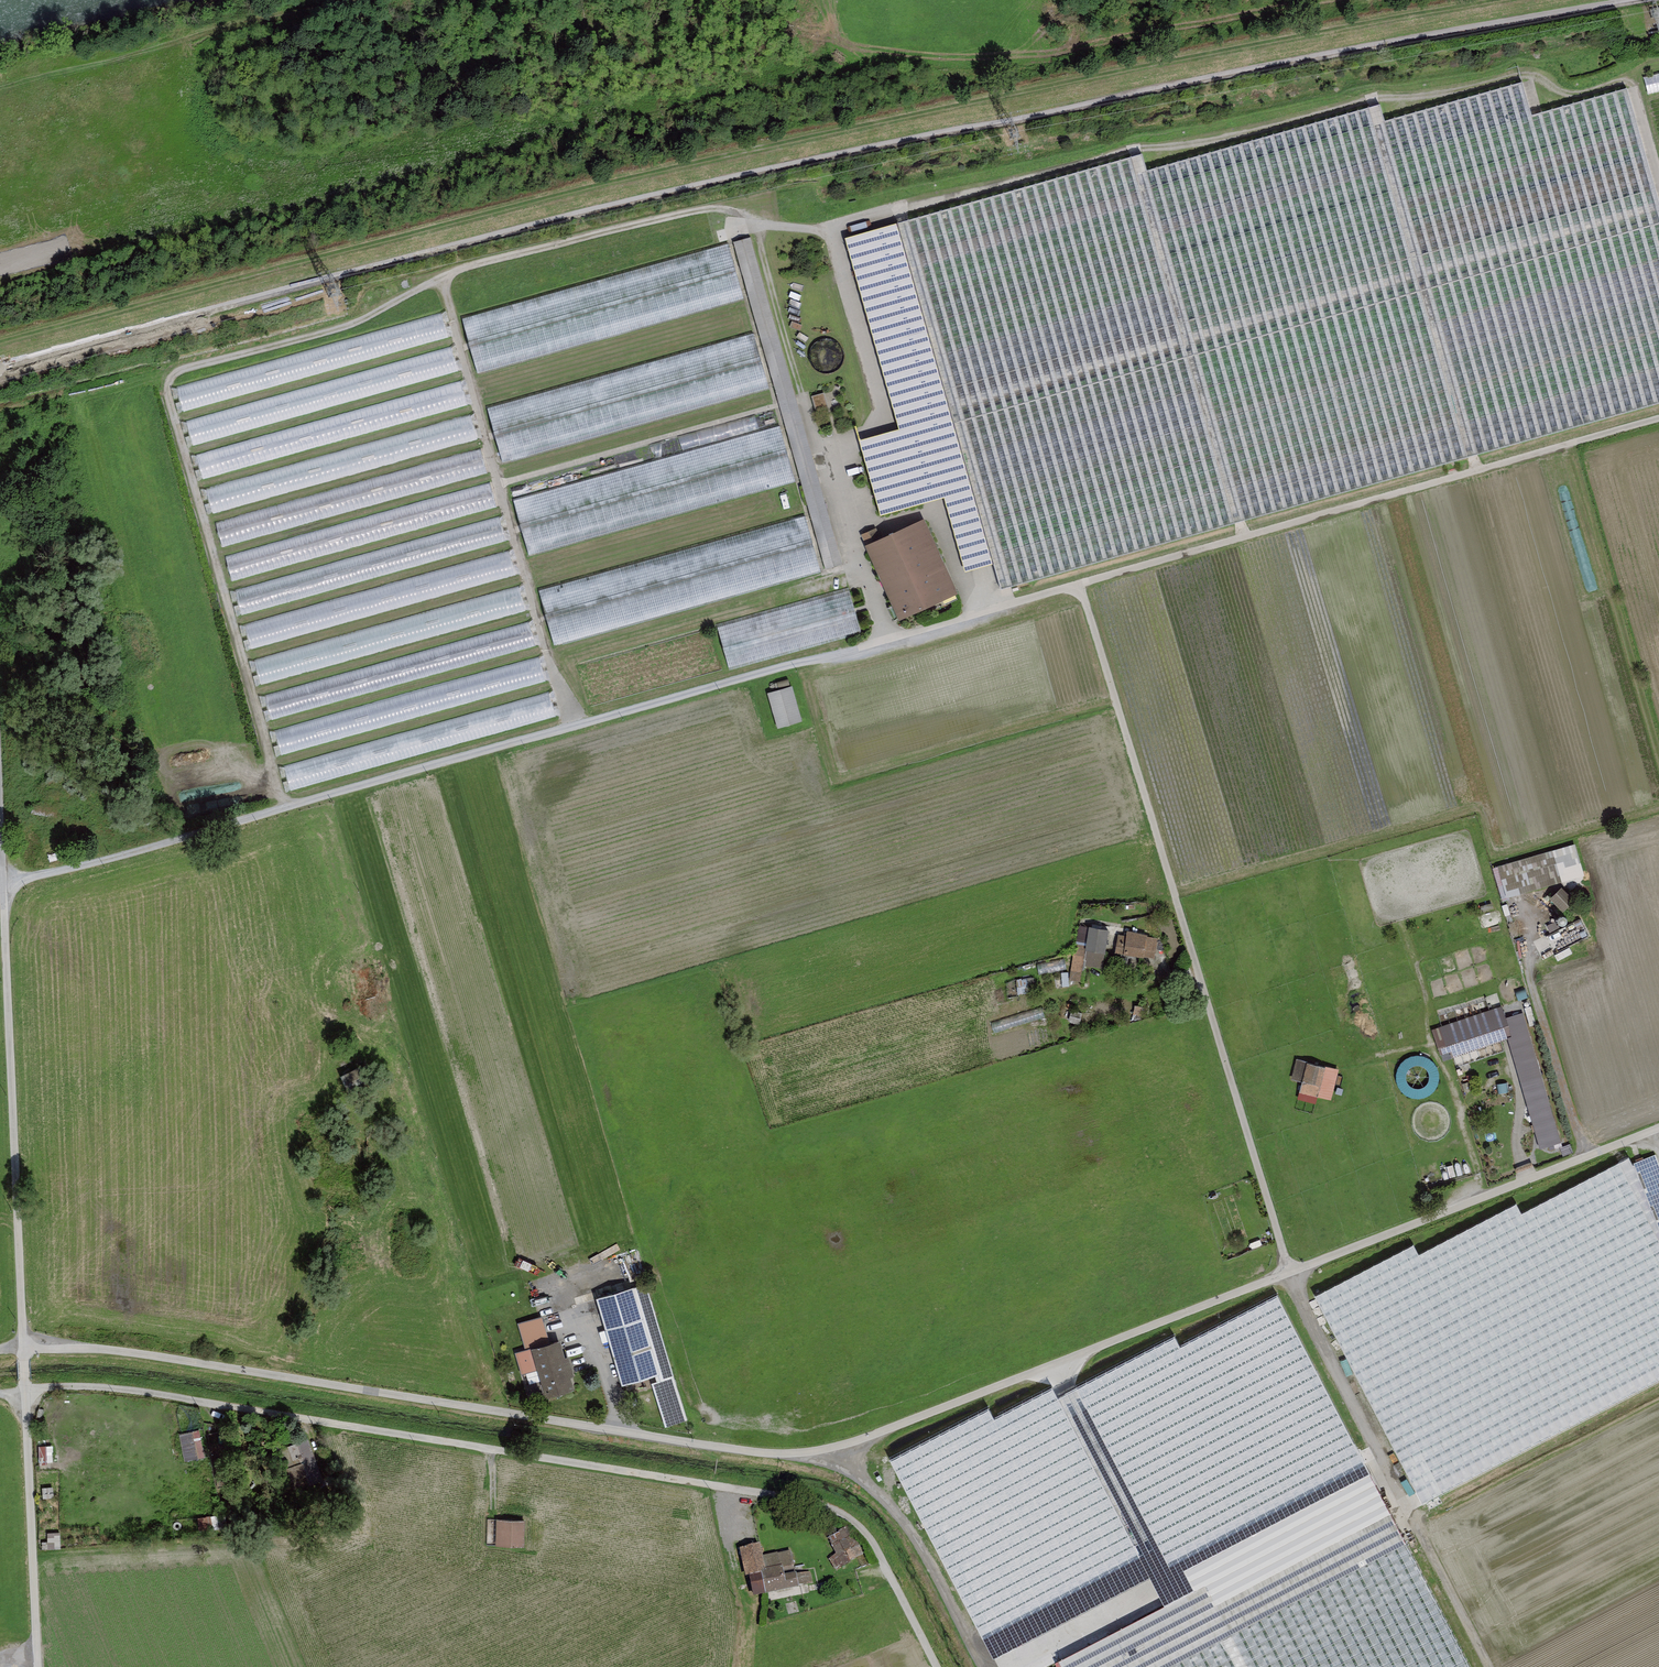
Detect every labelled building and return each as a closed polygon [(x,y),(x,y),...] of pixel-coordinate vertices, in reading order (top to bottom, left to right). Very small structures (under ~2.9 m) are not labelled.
[(845,241),(898,429),(856,441),(878,518),(943,500),(964,574),(995,566),(1003,593),(1658,410),(1658,189),(1631,88),(1534,115),(1525,84),(1389,122),(1384,107),(1149,173),(1144,158),(845,241)] [(749,238),(733,242),(826,570),(843,566),(749,238)] [(728,245),(463,318),(478,372),(743,299),(728,245)] [(753,334),(488,409),(503,464),(769,389),(753,334)] [(451,347),(186,421),(193,446),(458,371),(451,347)] [(461,381),(196,455),(203,479),(468,405),(461,381)] [(818,413),(831,410),(825,391),(813,395),(818,413)] [(471,414),(206,489),(213,513),(478,438),(471,414)] [(780,427),(514,500),(529,554),(795,481),(780,427)] [(480,449),(215,524),(222,548),(487,473),(480,449)] [(490,482),(225,557),(232,581),(497,507),(490,482)] [(500,516),(235,591),(241,615),(507,541),(500,516)] [(805,516),(539,591),(555,646),(820,571),(805,516)] [(867,549),(900,622),(958,596),(925,523),(867,549)] [(510,550),(244,625),(251,649),(517,574),(510,550)] [(519,586),(254,660),(261,684),(526,610),(519,586)] [(848,588),(717,624),(729,667),(860,631),(848,588)] [(530,621),(265,695),(271,719),(537,645),(530,621)] [(540,656),(274,731),(281,755),(547,680),(540,656)] [(779,727),(804,720),(793,684),(769,691),(779,727)] [(1577,844),(1494,864),(1502,897),(1562,882),(1559,868),(1581,862),(1577,844)] [(1563,910),(1575,898),(1562,885),(1551,897),(1563,910)] [(1552,935),(1540,940),(1546,955),(1555,951),(1558,958),(1574,952),(1570,943),(1588,936),(1578,907),(1546,919),(1552,935)] [(1109,926),(1077,922),(1070,978),(1081,979),(1083,965),(1104,968),(1109,926)] [(1126,934),(1118,935),(1115,950),(1156,959),(1160,935),(1127,929),(1126,934)] [(1042,1003),(989,1019),(996,1031),(1046,1016),(1042,1003)] [(1501,1007),(1431,1028),(1441,1060),(1506,1040),(1539,1150),(1563,1143),(1523,1013),(1505,1018),(1501,1007)] [(1339,1067),(1297,1057),(1292,1079),(1301,1080),(1298,1093),(1331,1101),(1339,1067)] [(1315,1293),(1422,1501),(1658,1378),(1658,1160),(1657,1155),(1632,1162),(1629,1156),(1522,1212),(1516,1200),(1419,1252),(1415,1242),(1315,1293)] [(633,1284),(596,1295),(622,1382),(658,1371),(660,1379),(652,1382),(664,1425),(687,1418),(646,1282),(634,1286),(633,1284)] [(1285,1289),(1048,1399),(1058,1419),(1294,1309),(1285,1289)] [(542,1315),(518,1322),(525,1347),(549,1341),(542,1315)] [(1070,1443),(1307,1336),(1298,1316),(1061,1423),(1070,1443)] [(525,1347),(514,1351),(521,1373),(537,1368),(545,1395),(574,1386),(571,1374),(574,1373),(568,1353),(565,1354),(560,1337),(549,1341),(525,1347)] [(1131,1566),(1368,1465),(1327,1368),(1085,1471),(1096,1495),(1098,1494),(1108,1518),(1111,1517),(1131,1566)] [(891,1453),(916,1507),(1048,1446),(1029,1407),(999,1421),(992,1406),(891,1453)] [(201,1428),(181,1432),(187,1459),(207,1455),(201,1428)] [(309,1439),(280,1448),(292,1488),(321,1478),(309,1439)] [(40,1462),(54,1462),(55,1444),(41,1444),(40,1462)] [(1052,1458),(922,1514),(931,1534),(1061,1478),(1052,1458)] [(1381,1472),(1184,1562),(1197,1590),(1054,1656),(1059,1666),(1471,1666),(1381,1472)] [(1066,1484),(936,1541),(944,1561),(1074,1504),(1066,1484)] [(1080,1512),(949,1567),(958,1588),(1088,1532),(1080,1512)] [(201,1518),(203,1528),(217,1526),(215,1515),(201,1518)] [(526,1520),(488,1518),(487,1542),(524,1545),(526,1520)] [(835,1553),(828,1558),(836,1570),(863,1554),(848,1526),(838,1531),(839,1532),(829,1537),(833,1544),(831,1545),(835,1553)] [(61,1548),(62,1531),(49,1531),(49,1547),(61,1548)] [(1094,1539),(963,1593),(971,1614),(1102,1560),(1094,1539)] [(760,1543),(739,1547),(745,1576),(748,1575),(752,1596),(813,1583),(810,1570),(784,1576),(783,1569),(794,1566),(791,1550),(763,1556),(760,1543)] [(1107,1566),(976,1621),(984,1640),(1115,1585),(1107,1566)]
